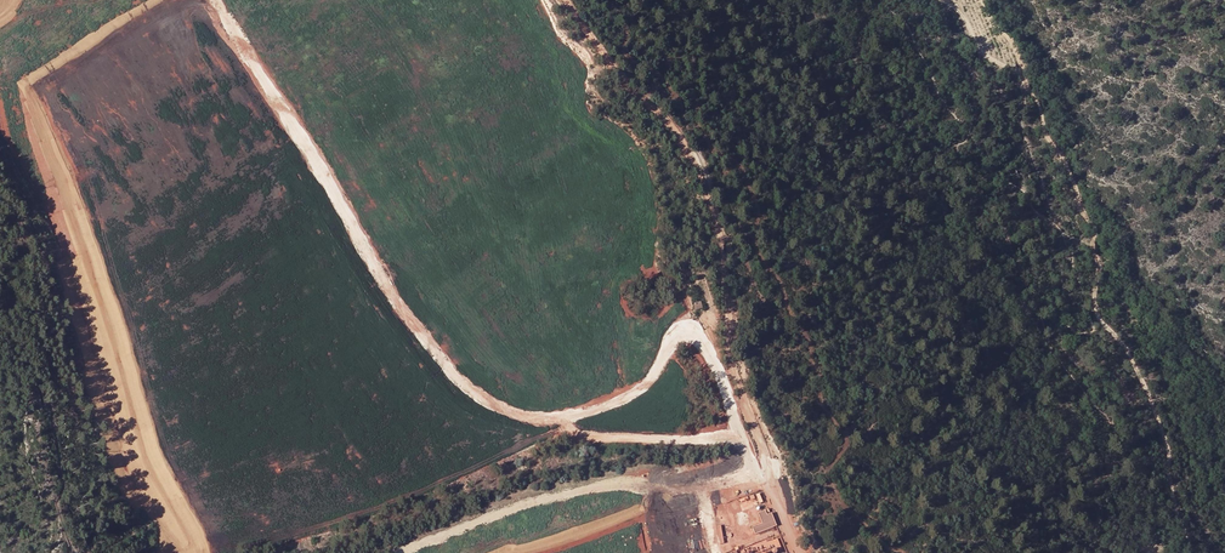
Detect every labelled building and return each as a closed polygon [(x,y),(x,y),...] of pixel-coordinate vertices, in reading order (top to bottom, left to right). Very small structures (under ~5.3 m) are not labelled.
[(462,423),(459,416),(453,419),(456,426),(462,423)] [(777,527),(773,513),(767,515),(766,510),(759,512),(762,523),(753,526),(755,533),(777,527)] [(722,521),(723,528),(731,527),(730,520),(722,521)]
